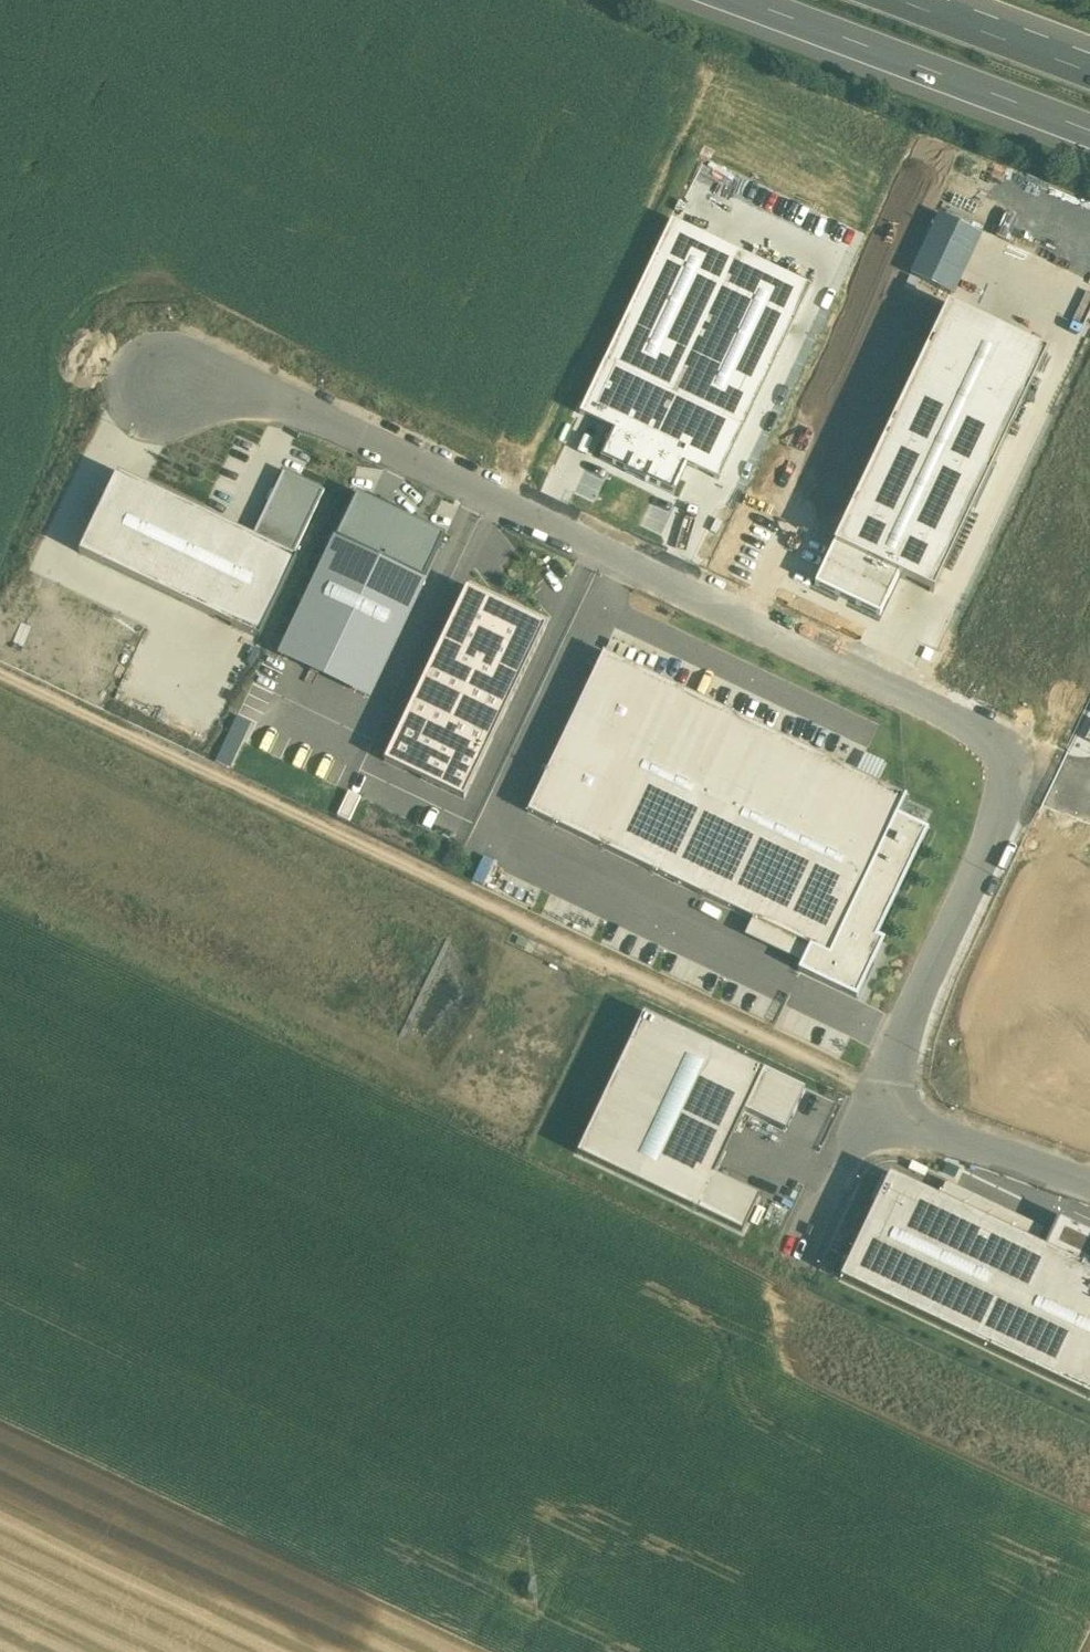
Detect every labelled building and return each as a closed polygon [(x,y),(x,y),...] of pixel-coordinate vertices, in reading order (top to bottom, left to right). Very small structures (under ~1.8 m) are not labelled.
[(978,235),(940,216),(911,275),(950,294),(978,235)] [(579,415),(613,431),(686,465),(721,482),(812,288),(670,222),(579,415)] [(948,307),(832,546),(899,579),(932,594),(1048,355),(948,307)] [(673,494),(686,465),(613,431),(600,460),(673,494)] [(252,540),(118,476),(80,555),(259,640),(297,561),(293,559),(324,493),(284,474),(252,540)] [(357,497),(290,638),(377,680),(445,538),(357,497)] [(899,579),(832,546),(813,586),(880,618),(899,579)] [(384,762),(463,800),(546,629),(466,591),(384,762)] [(886,936),(881,933),(929,833),(893,816),(901,800),(603,656),(528,812),(811,947),(799,972),(856,999),(886,936)] [(349,821),(360,797),(348,792),(337,816),(349,821)] [(645,1016),(578,1155),(744,1235),(761,1198),(716,1176),(745,1114),(785,1133),(804,1093),(645,1016)] [(1042,1250),(889,1177),(840,1280),(1089,1399),(1089,1273),(1042,1250)] [(1042,1250),(1089,1273),(1089,1234),(1057,1218),(1042,1250)]
